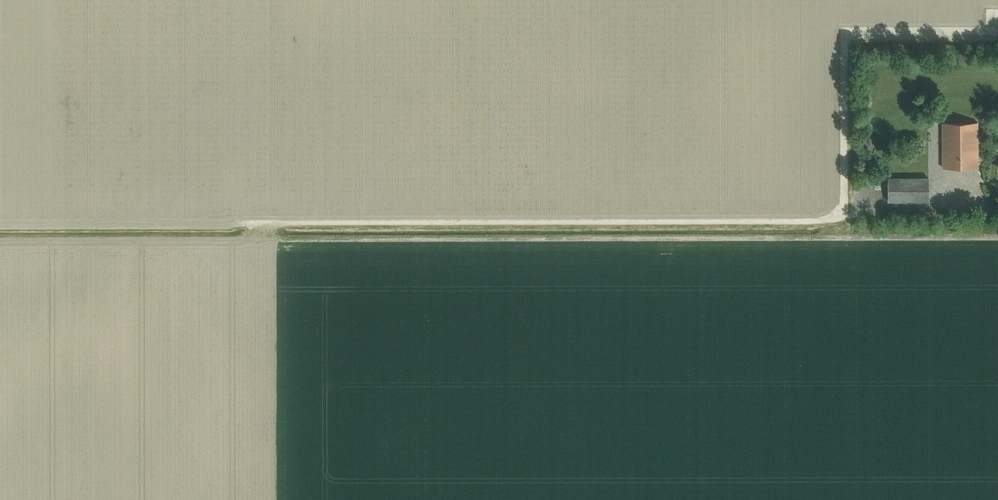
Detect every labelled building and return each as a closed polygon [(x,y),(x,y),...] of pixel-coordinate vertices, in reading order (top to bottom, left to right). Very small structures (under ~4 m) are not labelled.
[(943,167),(978,167),(978,123),(942,123),(943,167)] [(888,202),(929,202),(928,177),(888,178),(888,202)]
